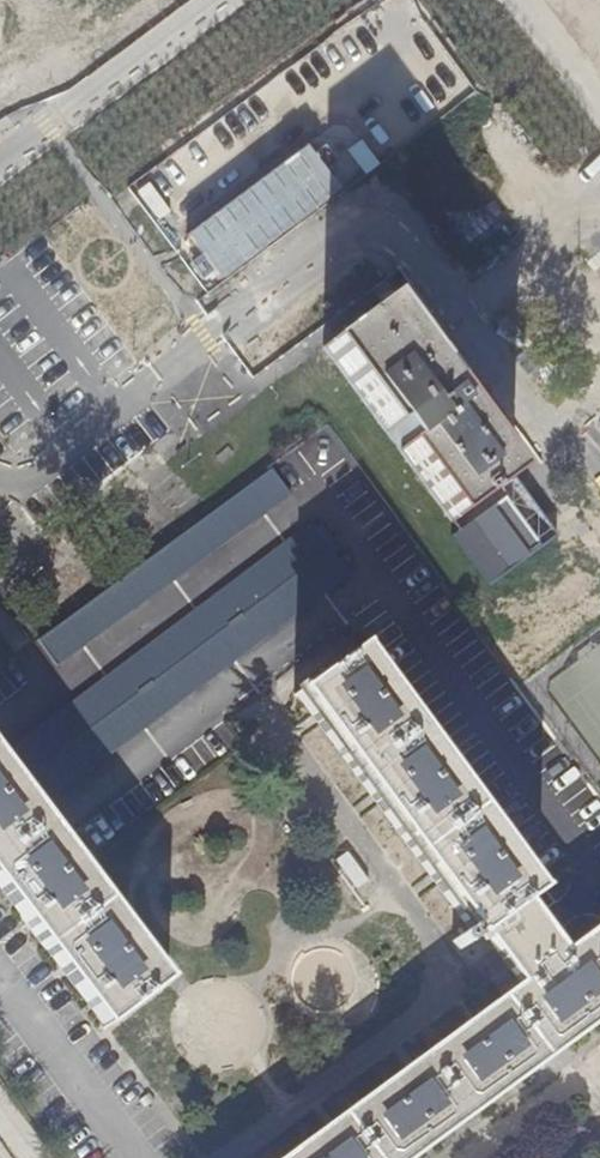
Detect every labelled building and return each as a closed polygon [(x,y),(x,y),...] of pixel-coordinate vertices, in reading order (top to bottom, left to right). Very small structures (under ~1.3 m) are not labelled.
[(599,17),(599,0),(590,0),(599,17)] [(381,301),(321,346),(384,432),(390,428),(403,446),(398,450),(450,520),(511,476),(460,407),(464,404),(456,393),(450,384),(446,388),(431,368),(381,301)] [(290,495),(270,469),(42,635),(37,639),(57,665),(290,495)] [(511,507),(503,497),(452,535),(488,583),(539,545),(511,507)] [(314,528),(311,524),(5,753),(44,803),(349,574),(334,554),(338,550),(319,525),(314,528)] [(483,935),(527,902),(537,894),(358,650),(296,696),(475,941),(483,935)] [(105,1027),(167,981),(53,830),(0,760),(0,888),(105,1027)] [(599,1021),(599,926),(564,953),(549,931),(527,902),(483,935),(504,964),(520,985),(282,1157),(413,1157),(599,1021)] [(469,942),(463,933),(451,942),(458,951),(469,942)]
